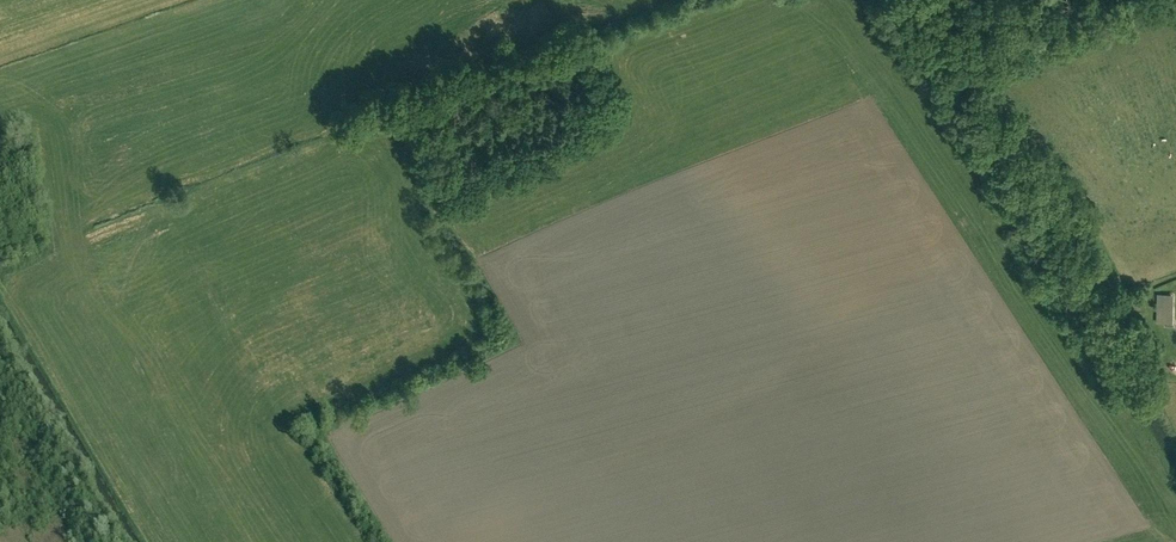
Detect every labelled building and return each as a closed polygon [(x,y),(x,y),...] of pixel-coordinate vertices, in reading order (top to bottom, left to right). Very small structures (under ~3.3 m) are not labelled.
[(1158,295),(1156,323),(1174,323),(1174,295),(1158,295)]
